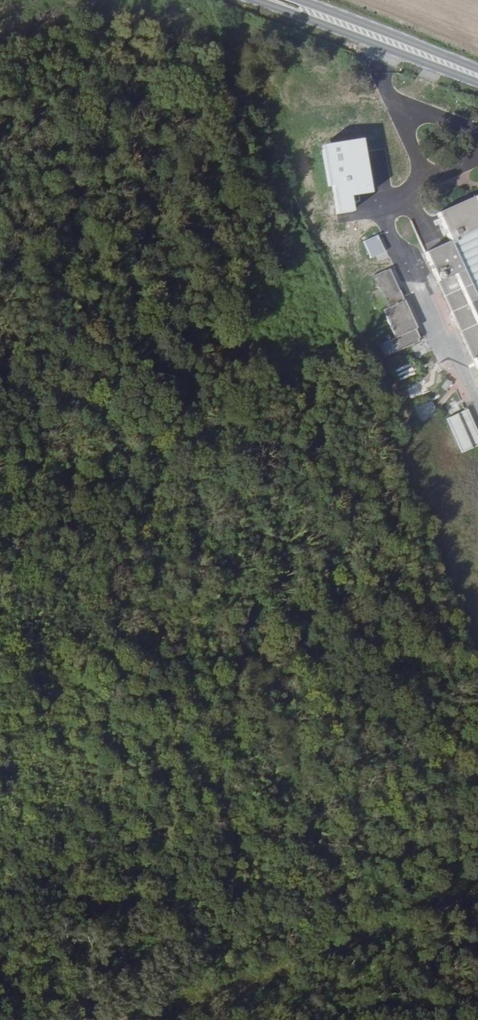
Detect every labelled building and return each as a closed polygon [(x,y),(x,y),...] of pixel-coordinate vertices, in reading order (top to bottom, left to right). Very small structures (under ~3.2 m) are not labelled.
[(295,73),(311,70),(310,68),(292,71),(298,108),(300,108),(295,73)] [(341,140),(336,110),(325,111),(321,112),(317,81),(320,80),(318,69),(311,70),(295,73),(300,108),(302,115),(316,113),(317,121),(323,155),(337,152),(338,155),(339,163),(345,202),(360,200),(369,198),(367,187),(363,187),(357,149),(346,151),(345,140),(341,140)] [(321,112),(325,111),(320,80),(317,81),(321,112)] [(340,109),(336,110),(341,140),(345,140),(340,109)] [(323,155),(317,121),(315,121),(320,158),(338,155),(337,152),(323,155)] [(361,149),(357,149),(363,187),(367,187),(361,149)] [(360,202),(360,200),(345,202),(339,163),(337,164),(343,205),(360,202)] [(435,215),(447,242),(422,253),(477,379),(477,196),(435,215)] [(376,234),(361,240),(368,258),(383,252),(376,234)] [(387,269),(383,271),(393,292),(397,291),(387,269)] [(393,292),(383,271),(370,277),(375,290),(384,309),(379,311),(392,339),(388,340),(389,341),(393,350),(394,353),(416,343),(415,341),(398,303),(401,301),(397,291),(393,292)] [(384,309),(375,290),(368,293),(377,312),(379,311),(384,309)] [(414,329),(401,301),(398,303),(415,341),(417,339),(412,330),(414,329)] [(400,381),(416,375),(410,363),(395,369),(400,381)] [(429,404),(427,403),(425,403),(423,405),(421,402),(409,408),(408,410),(408,411),(414,424),(415,426),(417,426),(433,419),(435,417),(435,416),(429,404)] [(445,417),(458,453),(477,445),(477,437),(468,409),(445,417)]
